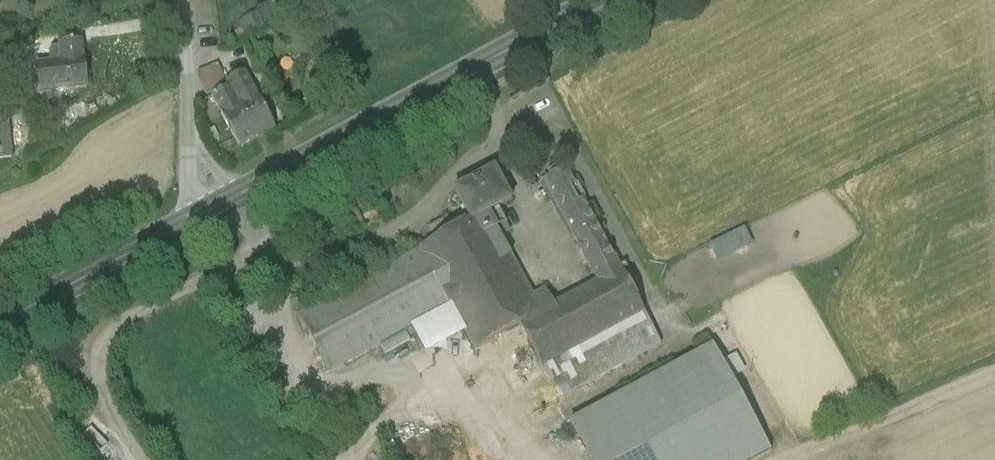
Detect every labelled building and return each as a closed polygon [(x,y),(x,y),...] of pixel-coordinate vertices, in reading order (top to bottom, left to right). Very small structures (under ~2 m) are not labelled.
[(238,18),(244,32),(284,16),(278,2),(238,18)] [(65,63),(38,66),(42,94),(87,89),(81,43),(73,44),(73,43),(71,43),(71,45),(63,46),(65,63)] [(274,130),(244,74),(227,83),(230,88),(240,107),(243,106),(252,122),(251,123),(259,138),(274,130)] [(240,107),(230,88),(212,98),(238,148),(259,138),(251,123),(252,122),(243,106),(240,107)] [(594,226),(564,171),(543,183),(573,238),(594,226)] [(494,172),(454,194),(470,224),(453,233),(462,249),(480,239),(487,251),(503,243),(500,238),(510,233),(497,209),(511,202),(494,172)] [(363,204),(351,211),(360,228),(373,222),(363,204)] [(453,233),(447,221),(431,230),(437,242),(453,233)] [(594,226),(573,238),(598,284),(619,272),(594,226)] [(713,242),(722,261),(757,244),(748,226),(713,242)] [(503,243),(487,251),(480,239),(462,249),(453,233),(437,242),(421,251),(421,252),(452,308),(477,352),(520,328),(554,308),(545,292),(533,298),(503,243)] [(452,308),(421,252),(299,320),(330,376),(452,308)] [(554,308),(520,328),(544,371),(644,317),(619,272),(598,284),(554,308)] [(570,423),(590,459),(757,459),(771,453),(713,346),(570,423)] [(94,444),(102,439),(89,418),(81,423),(94,444)] [(123,458),(105,443),(99,450),(110,459),(121,459),(123,458)]
